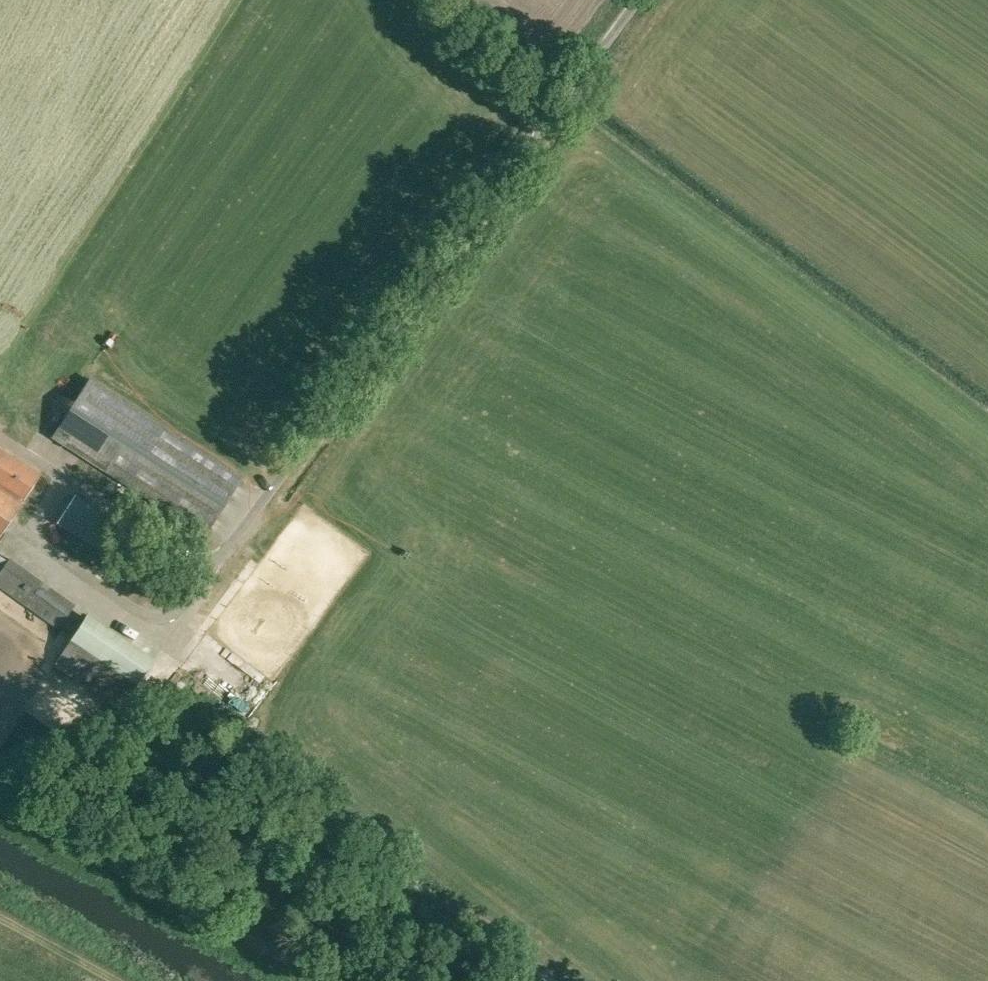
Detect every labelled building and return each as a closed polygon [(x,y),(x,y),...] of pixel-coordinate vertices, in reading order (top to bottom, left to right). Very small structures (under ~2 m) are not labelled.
[(206,535),(242,477),(183,439),(90,380),(53,437),(206,535)] [(0,447),(0,536),(41,474),(0,447)] [(109,556),(127,528),(76,495),(58,523),(109,556)] [(314,549),(272,605),(287,616),(329,560),(314,549)] [(76,604),(10,557),(0,571),(0,588),(51,623),(59,629),(76,604)] [(121,710),(155,659),(87,614),(54,665),(121,710)]
